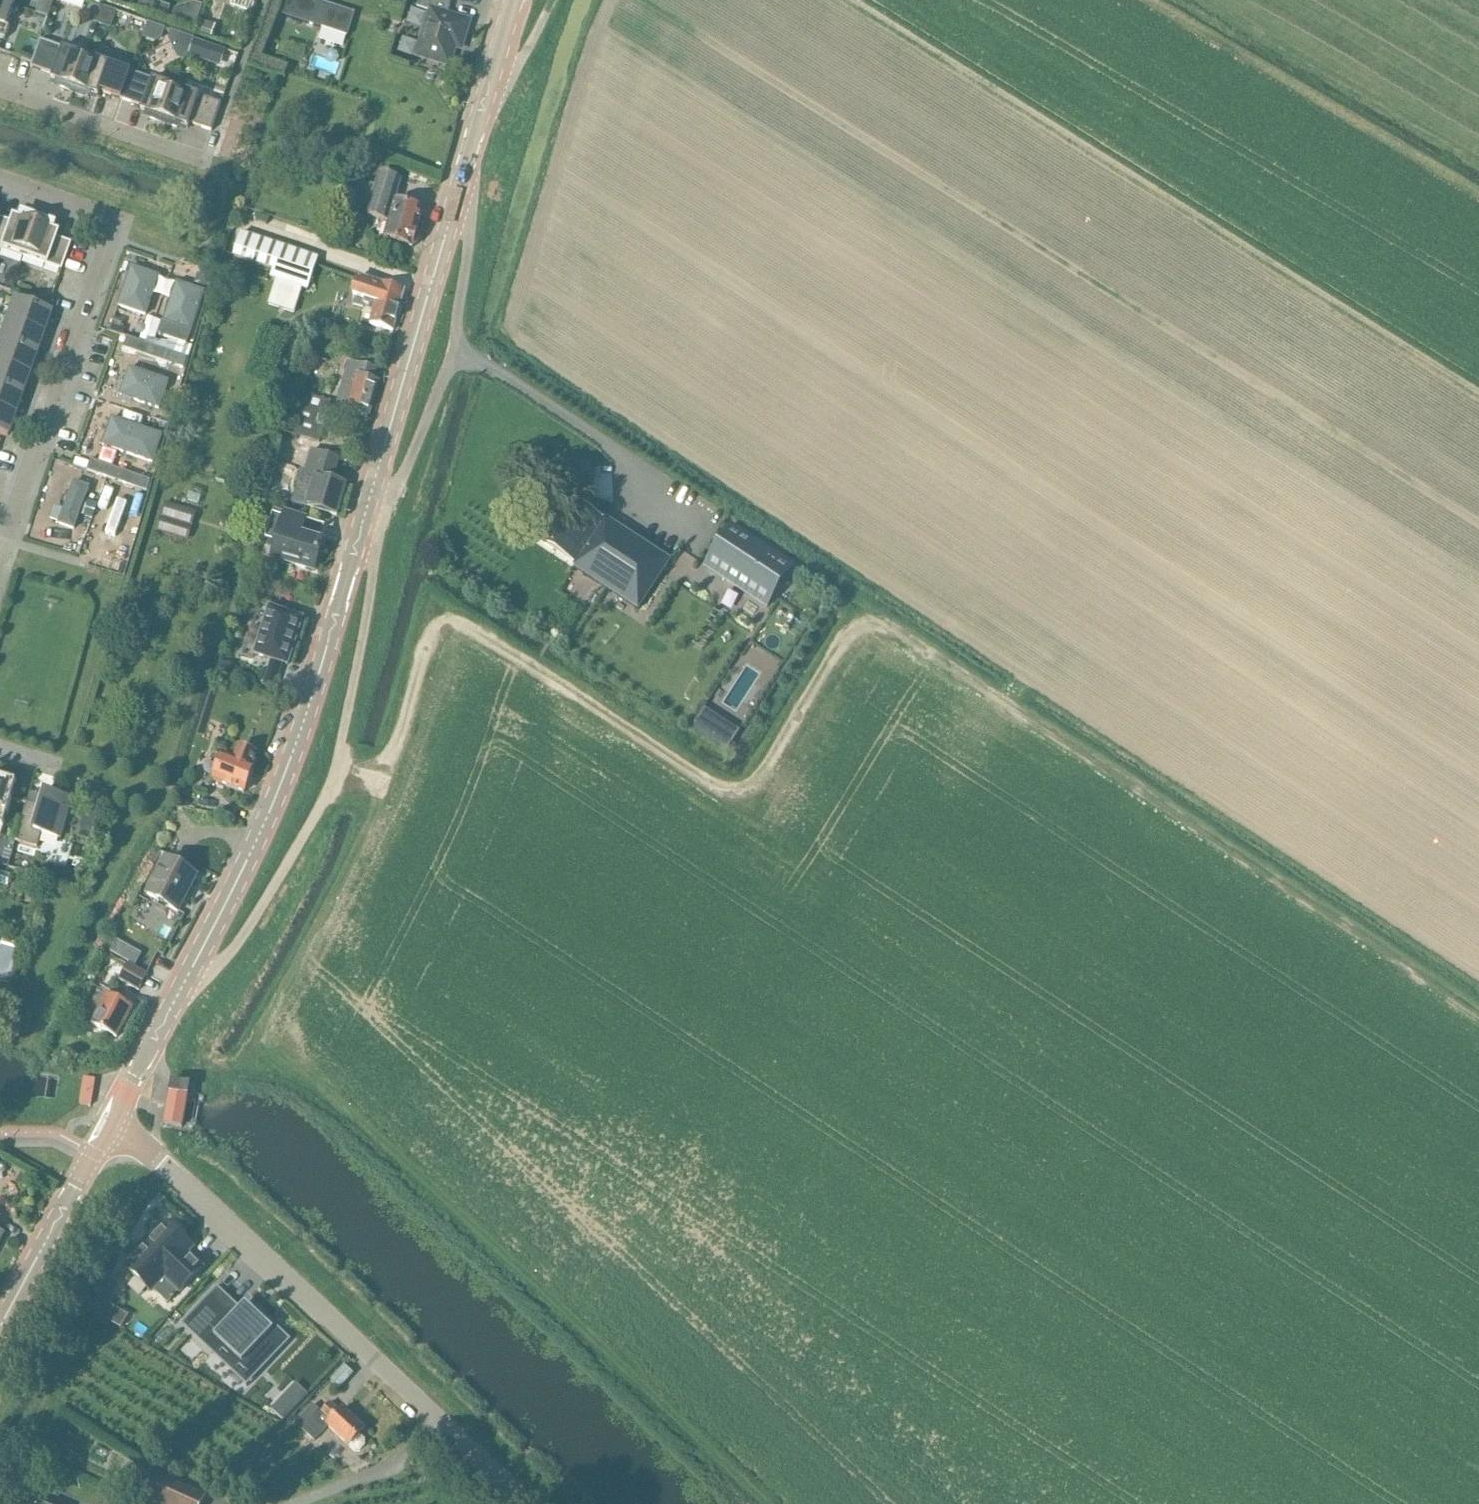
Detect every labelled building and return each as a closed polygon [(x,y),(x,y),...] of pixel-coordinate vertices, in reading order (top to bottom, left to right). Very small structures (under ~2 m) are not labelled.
[(282,16),(321,29),(329,6),(312,0),(287,0),(282,16)] [(453,49),(459,51),(468,23),(447,16),(451,2),(443,0),(420,0),(417,8),(431,13),(418,56),(448,65),(449,62),(452,61),(455,51),(453,49)] [(13,7),(0,2),(0,39),(5,40),(9,28),(6,27),(13,7)] [(156,5),(152,16),(163,20),(167,10),(156,5)] [(103,7),(97,25),(111,30),(117,12),(103,8),(103,7)] [(200,22),(196,33),(212,38),(216,27),(200,22)] [(148,24),(143,39),(155,43),(161,40),(164,30),(148,24)] [(190,53),(189,56),(201,60),(206,44),(203,43),(194,40),(190,53)] [(40,41),(30,69),(53,76),(51,81),(60,84),(58,88),(73,93),(86,57),(40,41)] [(86,57),(73,93),(88,98),(89,95),(98,98),(99,93),(121,100),(131,73),(86,57)] [(131,73),(121,100),(142,108),(141,113),(150,116),(148,120),(163,125),(175,89),(131,73)] [(175,89),(163,125),(177,130),(179,126),(187,129),(189,124),(211,132),(221,105),(175,89)] [(401,182),(378,175),(375,187),(357,182),(351,206),(368,210),(366,218),(387,224),(383,240),(413,249),(414,246),(418,244),(420,238),(417,234),(418,230),(417,230),(422,211),(395,203),(401,182)] [(22,258),(34,222),(20,217),(18,220),(10,217),(8,222),(0,220),(0,250),(22,258)] [(34,222),(22,258),(60,271),(70,244),(55,239),(56,234),(48,231),(49,227),(34,222)] [(270,280),(275,282),(267,306),(294,315),(302,290),(308,292),(318,259),(241,234),(233,259),(273,272),(270,280)] [(131,267),(117,306),(118,307),(145,316),(146,316),(159,277),(131,267)] [(393,332),(403,297),(404,293),(357,279),(351,298),(354,299),(353,305),(363,308),(367,307),(370,307),(368,313),(373,314),(369,325),(393,332)] [(204,292),(176,282),(158,335),(186,345),(204,292)] [(0,334),(0,435),(6,437),(50,313),(12,300),(0,334)] [(127,338),(123,349),(183,370),(187,358),(181,356),(153,347),(141,342),(140,342),(127,338)] [(348,362),(335,409),(368,419),(378,382),(374,381),(377,370),(348,362)] [(159,411),(169,383),(130,369),(120,397),(159,411)] [(319,443),(331,403),(307,396),(293,436),(319,443)] [(163,437),(112,419),(102,447),(152,465),(163,437)] [(301,472),(291,504),(306,508),(337,517),(337,516),(347,486),(333,481),(339,460),(322,455),(315,476),(305,473),(301,472)] [(90,461),(86,472),(106,479),(147,493),(151,482),(90,461)] [(578,463),(576,502),(590,502),(591,463),(578,463)] [(567,499),(539,541),(573,564),(576,565),(574,568),(606,589),(638,541),(607,520),(604,524),(593,517),(567,499)] [(165,503),(156,531),(188,541),(192,528),(197,512),(165,503)] [(274,543),(270,558),(315,571),(324,542),(298,535),(303,519),(274,511),(265,541),(274,543)] [(731,526),(704,567),(768,609),(795,567),(731,526)] [(638,541),(606,589),(638,611),(670,562),(638,541)] [(270,609),(255,655),(287,666),(302,620),(270,609)] [(221,663),(217,674),(233,680),(237,668),(221,663)] [(268,666),(262,687),(274,691),(281,670),(268,666)] [(704,709),(694,724),(728,747),(738,732),(704,709)] [(222,757),(213,782),(245,794),(258,755),(239,747),(234,761),(222,757)] [(3,829),(16,783),(0,778),(0,828),(3,829)] [(59,839),(71,799),(44,791),(39,807),(26,803),(15,842),(36,848),(41,834),(59,839)] [(88,803),(84,814),(97,818),(100,807),(88,803)] [(178,914),(180,912),(198,878),(166,861),(147,898),(178,914)] [(14,934),(12,943),(21,945),(24,937),(14,934)] [(134,951),(128,963),(135,967),(141,955),(134,951)] [(115,964),(108,967),(109,975),(115,979),(121,975),(121,967),(115,964)] [(139,992),(147,976),(128,965),(120,981),(139,992)] [(6,997),(9,986),(0,983),(0,995),(6,997)] [(106,994),(90,1025),(117,1039),(133,1008),(106,994)] [(80,1105),(91,1107),(95,1080),(84,1079),(80,1105)] [(169,1094),(164,1125),(182,1128),(183,1122),(185,1110),(187,1101),(187,1097),(189,1085),(171,1082),(169,1094)] [(171,1223),(127,1268),(153,1293),(170,1275),(186,1291),(206,1270),(180,1245),(187,1238),(171,1223)] [(109,1280),(91,1312),(107,1321),(122,1330),(130,1317),(110,1306),(121,1287),(109,1280)] [(220,1289),(182,1328),(210,1354),(220,1344),(256,1378),(290,1341),(283,1333),(260,1312),(252,1319),(220,1289)] [(297,1385),(272,1412),(284,1424),(309,1397),(297,1385)] [(366,1441),(360,1436),(365,1431),(343,1409),(338,1414),(330,1406),(322,1413),(313,1405),(295,1424),(314,1442),(327,1428),(348,1448),(350,1447),(355,1452),(360,1452),(366,1446),(366,1441)] [(206,1497),(152,1472),(140,1497),(155,1503),(203,1503),(206,1497)]
